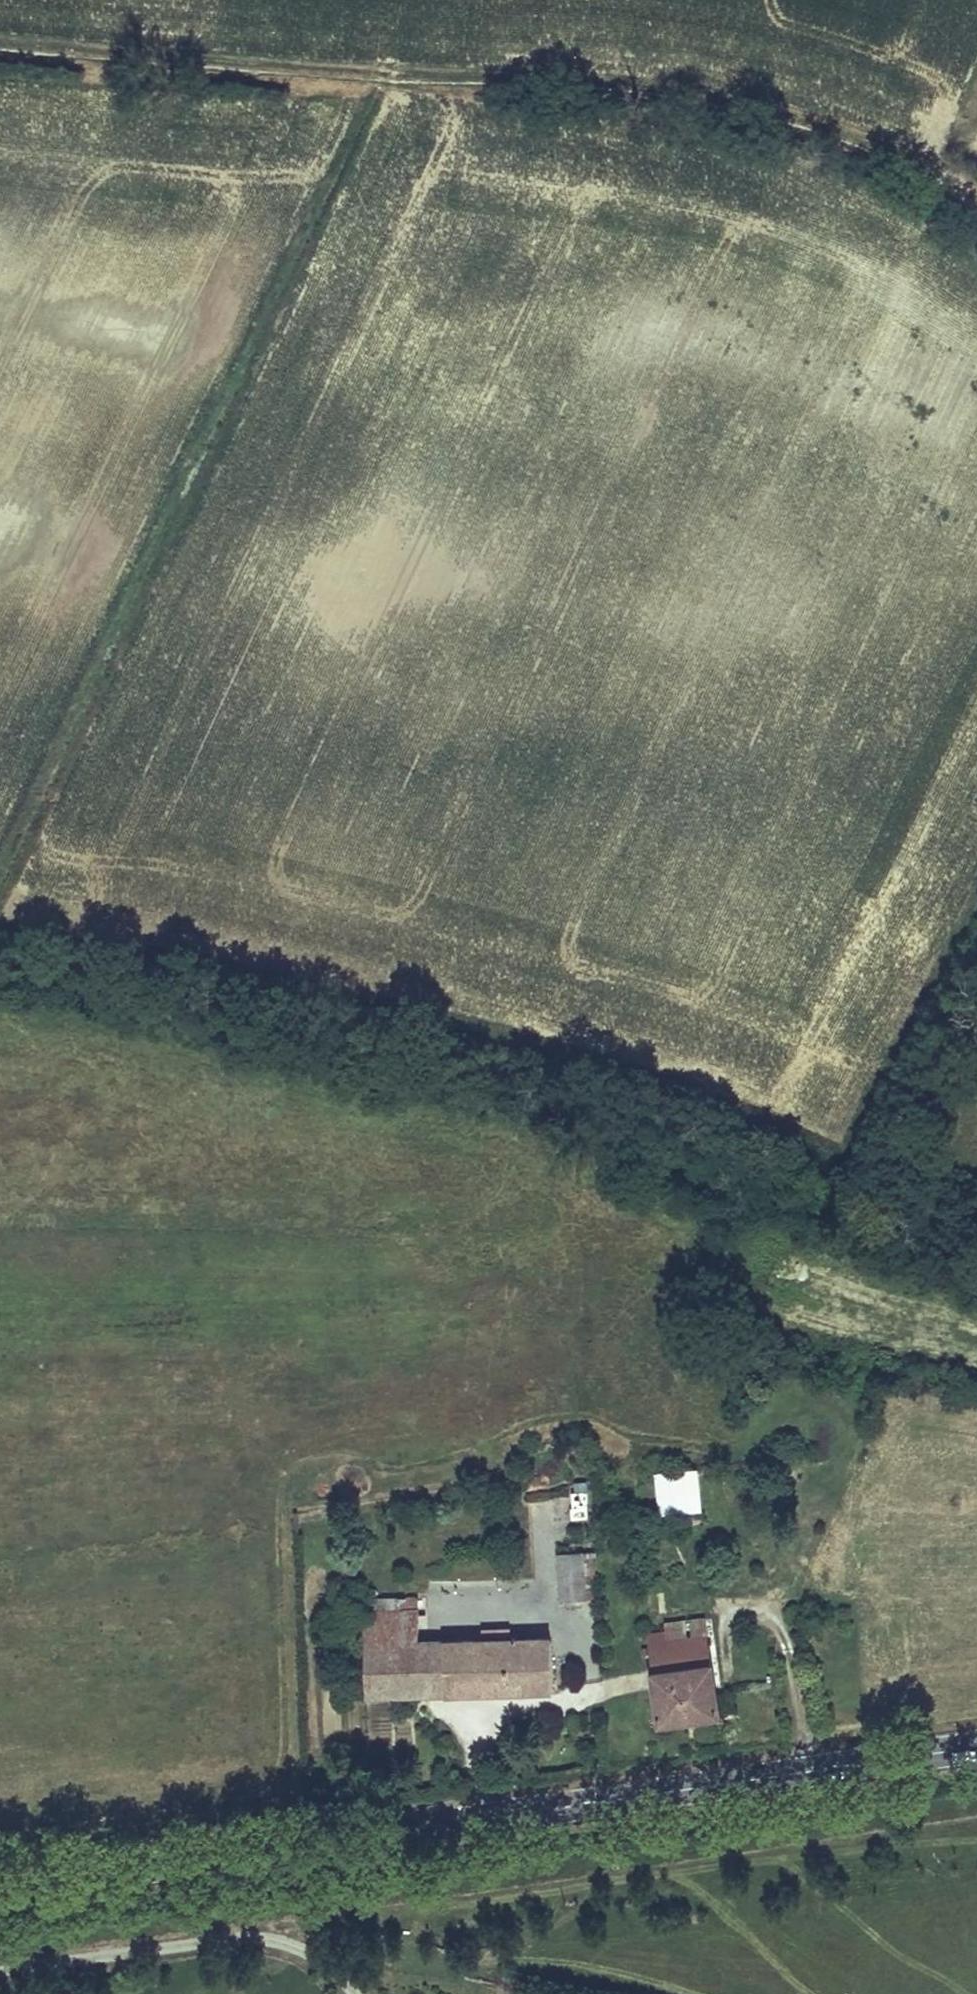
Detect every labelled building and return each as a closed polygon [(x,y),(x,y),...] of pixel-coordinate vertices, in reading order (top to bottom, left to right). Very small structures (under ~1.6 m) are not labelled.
[(661,1513),(700,1510),(696,1472),(658,1474),(661,1513)] [(571,1517),(587,1517),(587,1495),(570,1495),(571,1517)] [(594,1552),(584,1553),(587,1600),(597,1599),(594,1552)] [(584,1553),(557,1555),(560,1601),(587,1600),(584,1553)] [(444,1693),(443,1641),(418,1641),(418,1612),(398,1612),(398,1597),(363,1598),(365,1695),(444,1693)] [(398,1597),(398,1612),(418,1612),(418,1597),(398,1597)] [(705,1618),(664,1624),(665,1631),(647,1634),(648,1645),(667,1643),(668,1649),(708,1644),(705,1618)] [(444,1693),(552,1690),(551,1638),(443,1641),(444,1693)] [(659,1723),(718,1715),(708,1644),(668,1649),(667,1643),(648,1645),(659,1723)]
